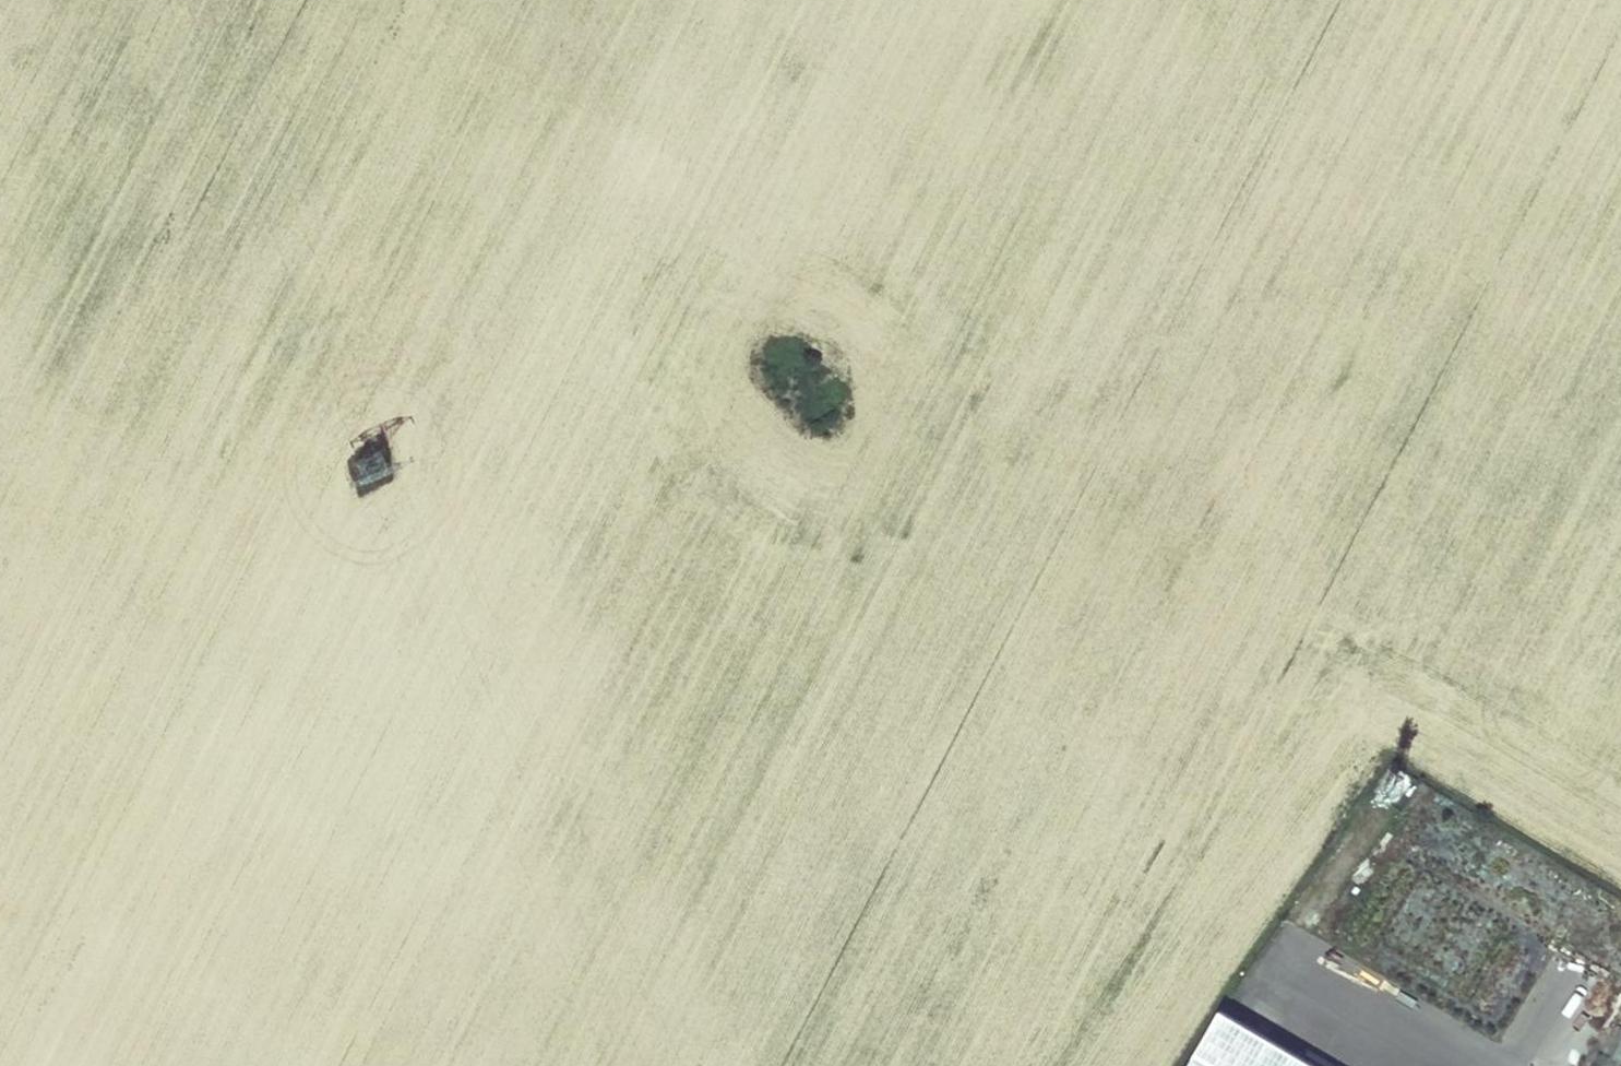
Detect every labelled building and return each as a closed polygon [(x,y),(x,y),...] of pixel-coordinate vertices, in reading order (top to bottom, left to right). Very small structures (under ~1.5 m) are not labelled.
[(1188,1065),(1316,1065),(1220,1011),(1188,1065)]
